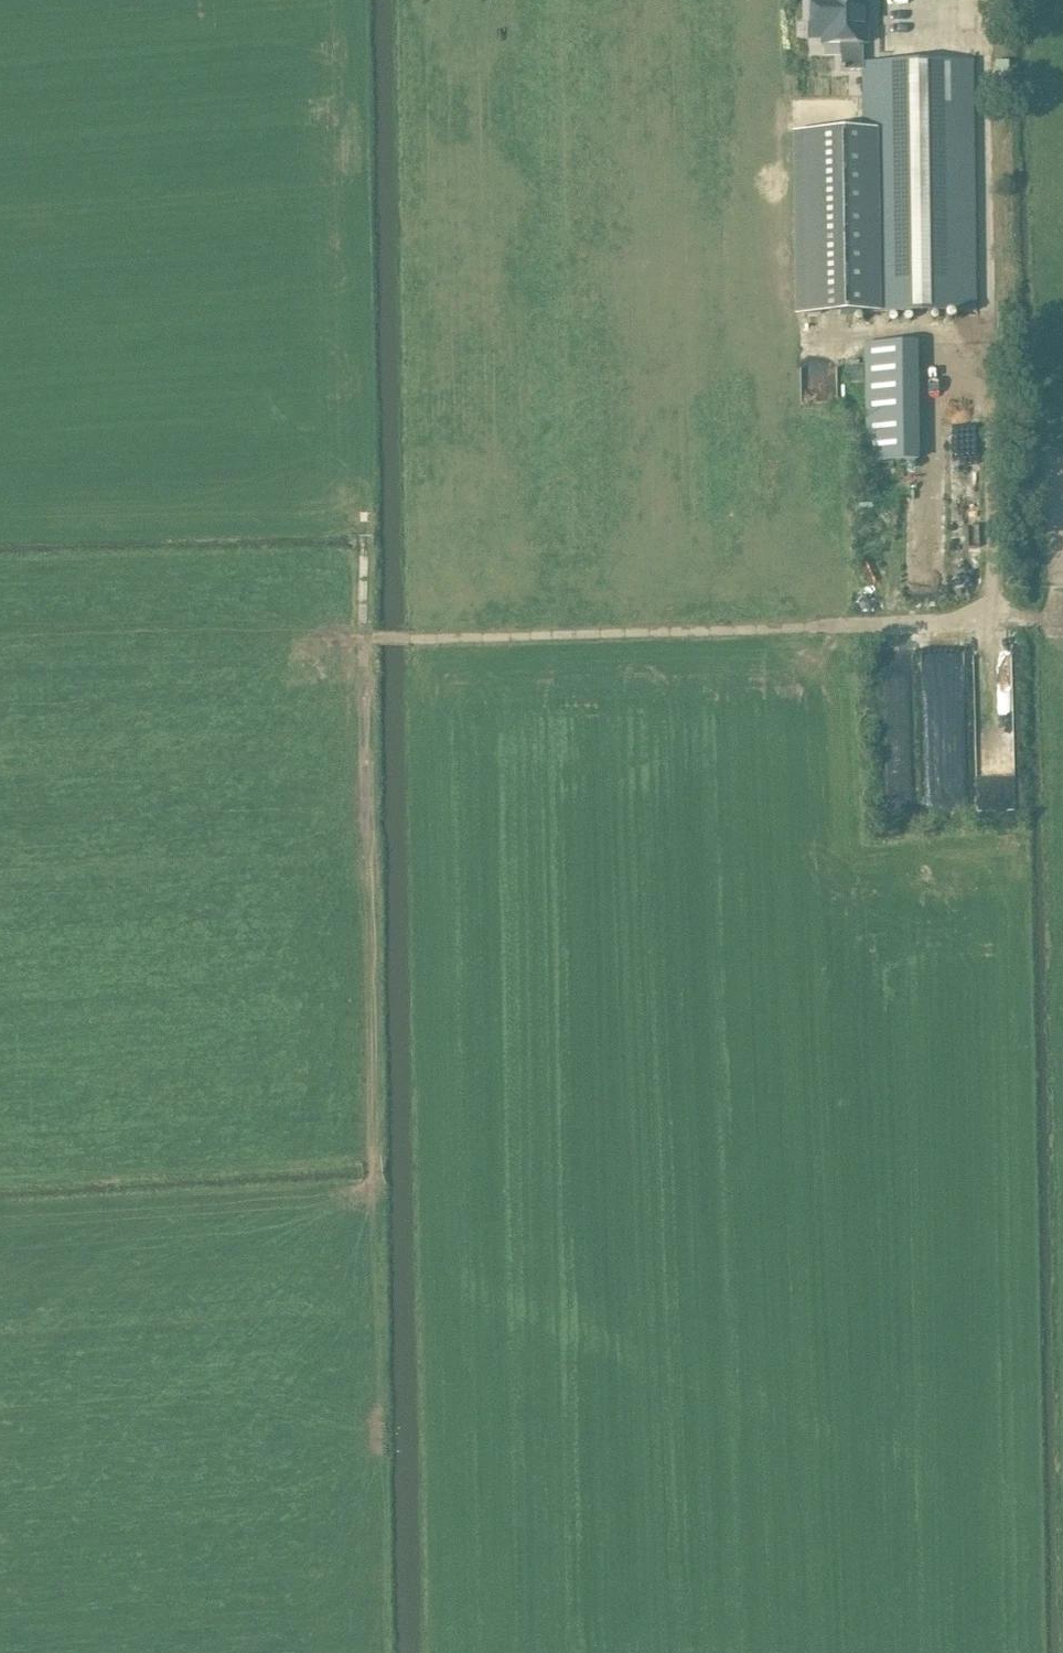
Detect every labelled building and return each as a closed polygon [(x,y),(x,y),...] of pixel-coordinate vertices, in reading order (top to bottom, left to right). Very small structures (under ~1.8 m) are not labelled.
[(867,45),(866,0),(808,0),(808,22),(822,22),(822,46),(840,45),(841,70),(861,70),(861,45),(867,45)] [(862,131),(792,132),(795,317),(865,316),(976,314),(972,62),(861,64),(862,131)] [(865,462),(918,462),(917,343),(864,342),(864,362),(865,462)] [(972,677),(972,711),(1012,710),(1012,676),(972,677)]
